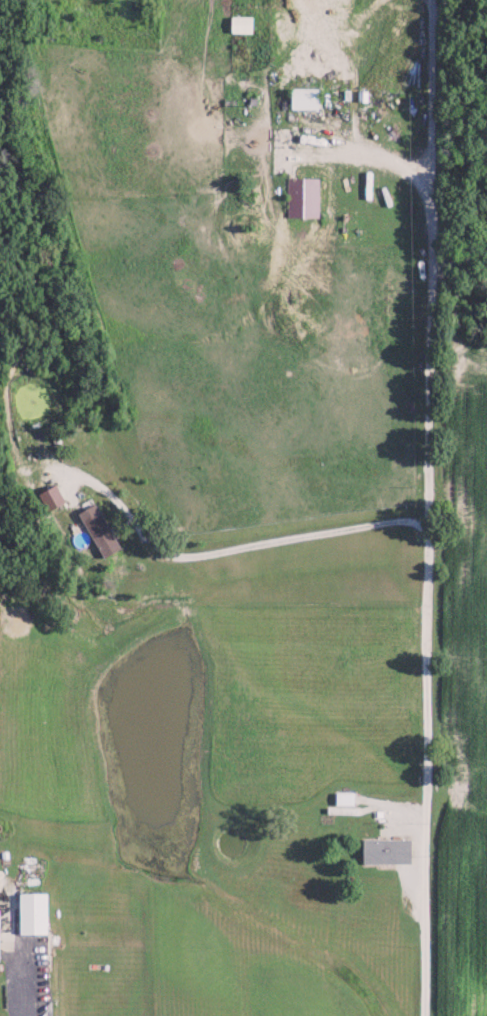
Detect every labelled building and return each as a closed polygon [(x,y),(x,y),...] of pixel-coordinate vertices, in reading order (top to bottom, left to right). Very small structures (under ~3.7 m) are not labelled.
[(257,16),(235,15),(235,32),(256,32),(257,16)] [(295,108),(323,109),(323,88),(296,87),(295,108)] [(289,178),(288,216),(319,216),(320,178),(289,178)] [(51,511),(69,502),(60,484),(42,493),(51,511)] [(106,558),(123,549),(99,503),(81,513),(106,558)] [(415,840),(367,838),(366,862),(414,864),(415,840)] [(52,893),(23,893),(23,934),(52,934),(52,893)]
